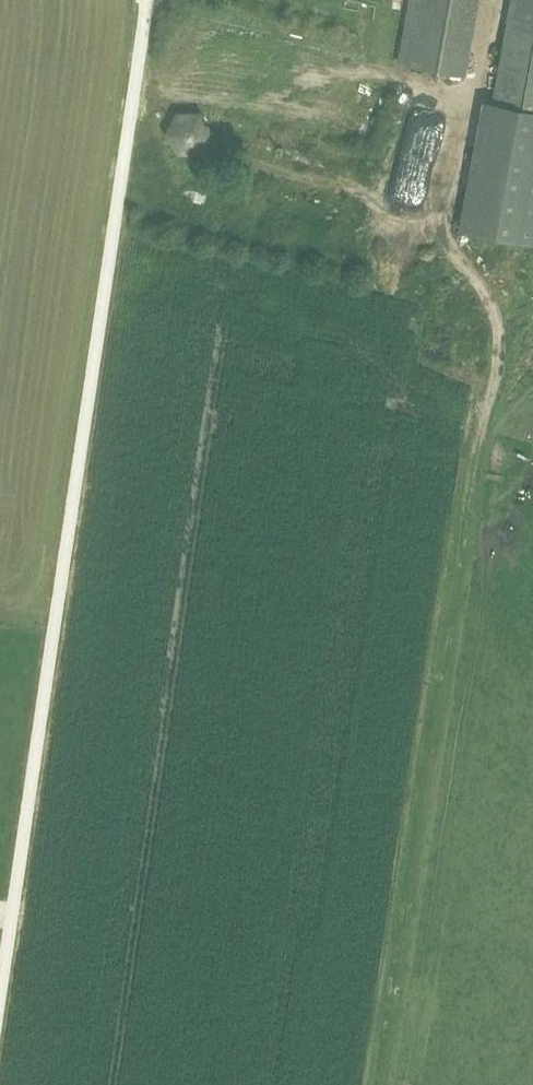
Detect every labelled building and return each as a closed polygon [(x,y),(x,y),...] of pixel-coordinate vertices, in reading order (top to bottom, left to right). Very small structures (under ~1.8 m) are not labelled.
[(478,0),(410,0),(399,63),(464,75),(478,0)] [(492,106),(532,113),(532,0),(510,0),(492,106)] [(492,106),(470,233),(532,243),(532,113),(492,106)]
